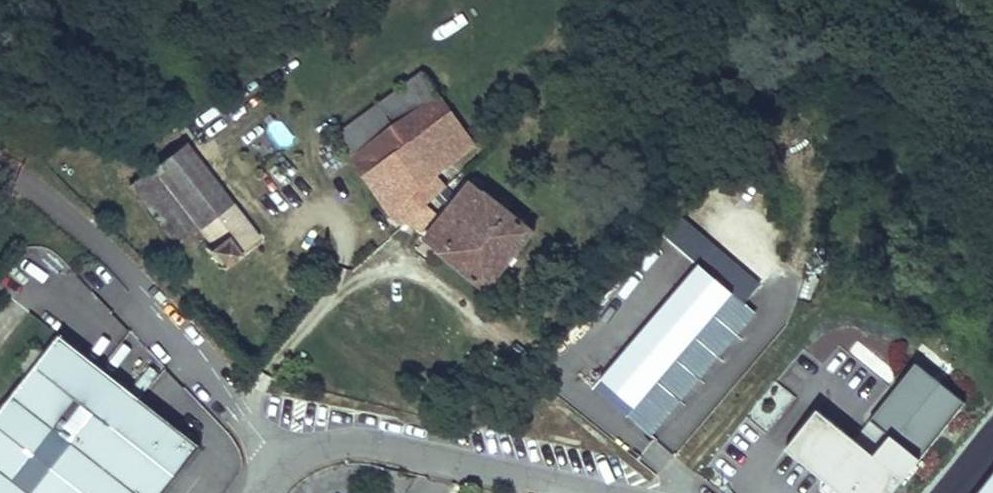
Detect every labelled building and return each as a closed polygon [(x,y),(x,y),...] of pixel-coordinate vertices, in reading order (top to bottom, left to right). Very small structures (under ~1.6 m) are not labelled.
[(337,135),(343,142),(427,81),(422,73),(337,135)] [(450,112),(427,81),(343,142),(393,213),(407,224),(461,176),(453,166),(466,155),(475,148),(450,112)] [(462,103),(450,112),(475,148),(486,138),(462,103)] [(246,220),(185,142),(152,168),(151,169),(198,230),(211,247),(246,220)] [(198,230),(151,169),(129,186),(177,247),(198,230)] [(534,231),(474,183),(427,239),(427,240),(488,289),(534,231)] [(260,238),(246,220),(211,247),(212,249),(210,252),(222,268),(260,238)] [(739,300),(701,267),(595,385),(632,419),(739,300)] [(197,445),(59,336),(0,410),(0,492),(159,492),(197,445)] [(894,442),(918,461),(962,407),(916,370),(872,424),(894,442)] [(819,408),(788,447),(828,480),(844,492),(892,492),(905,478),(881,458),(819,408)] [(894,442),(881,458),(905,478),(918,461),(894,442)] [(822,487),(829,492),(844,492),(828,480),(822,487)]
